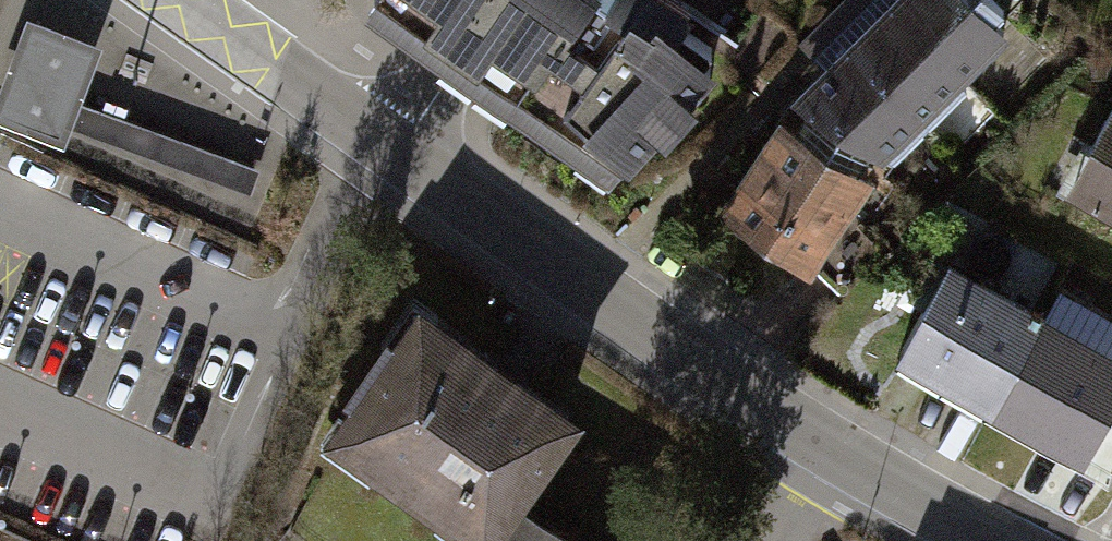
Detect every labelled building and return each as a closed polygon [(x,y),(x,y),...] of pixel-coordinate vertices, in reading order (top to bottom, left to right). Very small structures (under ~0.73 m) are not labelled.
[(461,57),(625,172),(727,28),(686,0),(381,0),(461,57)] [(953,0),(917,0),(781,128),(875,187),(1007,51),(953,0)] [(0,95),(0,129),(63,153),(102,52),(27,24),(0,95)] [(1068,204),(1111,227),(1111,118),(1068,204)] [(875,187),(781,128),(723,220),(817,279),(875,187)] [(992,419),(1042,320),(950,273),(899,373),(992,419)] [(520,517),(583,424),(404,302),(306,445),(447,540),(503,540),(520,517)] [(1111,412),(1111,355),(1042,320),(992,419),(1084,466),(1111,412)] [(520,517),(503,540),(562,540),(520,517)]
